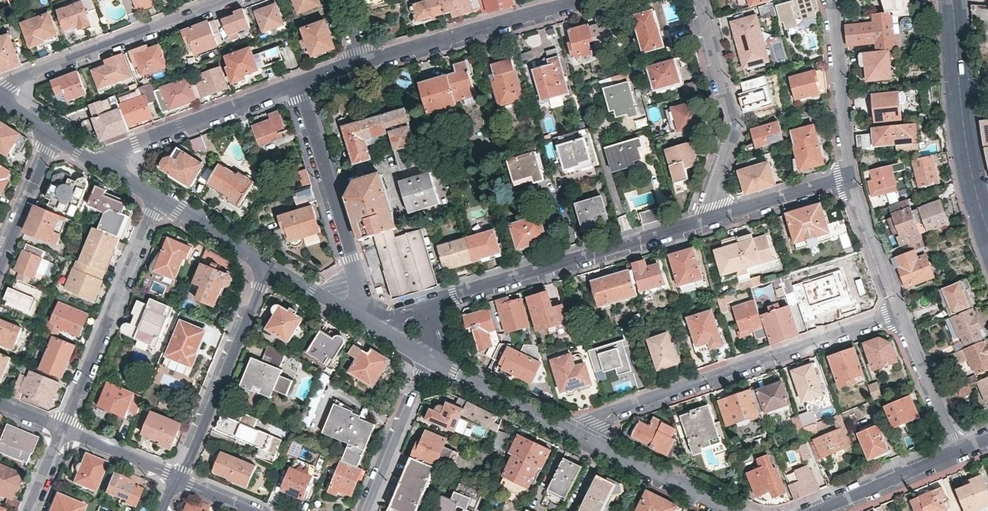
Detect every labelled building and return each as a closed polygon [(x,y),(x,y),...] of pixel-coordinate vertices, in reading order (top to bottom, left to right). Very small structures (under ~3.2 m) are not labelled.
[(84,2),(59,12),(66,30),(79,25),(80,28),(91,24),(86,12),(95,9),(92,0),(83,0),(84,2)] [(132,24),(141,20),(137,10),(134,0),(123,0),(132,24)] [(137,10),(156,2),(155,0),(134,0),(137,10)] [(298,12),(320,4),(318,0),(294,0),(298,12)] [(443,14),(439,0),(426,0),(414,4),(416,11),(413,12),(416,21),(420,20),(422,22),(432,20),(432,17),(443,14)] [(478,0),(439,0),(443,14),(457,10),(458,15),(481,9),(478,0)] [(513,5),(512,0),(478,0),(481,9),(482,13),(497,9),(513,5)] [(780,4),(784,20),(819,10),(817,0),(794,0),(780,4)] [(910,9),(909,0),(882,0),(886,12),(893,11),(910,9)] [(765,17),(780,13),(777,3),(762,7),(765,17)] [(283,23),(276,4),(256,12),(263,31),(283,23)] [(854,15),(853,4),(844,5),(846,16),(854,15)] [(244,8),(234,12),(235,15),(222,20),(229,39),(240,36),(239,34),(239,31),(245,29),(251,27),(244,8)] [(656,24),(652,10),(634,16),(644,52),(672,44),(674,43),(675,41),(676,39),(676,36),(676,34),(674,32),(674,31),(669,32),(669,33),(661,35),(658,24),(656,24)] [(877,43),(878,51),(894,49),(896,48),(904,48),(902,31),(895,32),(893,11),(886,12),(874,13),(874,21),(846,25),(847,34),(848,46),(877,43)] [(57,34),(49,13),(22,24),(31,47),(44,42),(43,40),(57,34)] [(587,15),(590,25),(597,50),(607,47),(606,45),(620,41),(616,25),(599,30),(595,13),(587,15)] [(911,16),(910,16),(908,16),(906,17),(905,17),(904,19),(903,21),(903,22),(903,24),(903,26),(904,27),(905,28),(907,29),(909,30),(910,30),(912,29),(914,28),(915,27),(916,26),(917,24),(917,22),(916,21),(916,19),(914,18),(913,17),(911,16)] [(761,28),(757,17),(732,24),(733,28),(744,66),(765,60),(757,30),(761,28)] [(193,27),(182,32),(186,43),(189,42),(194,54),(217,45),(219,50),(225,48),(214,19),(193,27)] [(336,49),(326,21),(301,30),(305,41),(301,42),(303,49),(307,48),(311,58),(336,49)] [(597,50),(590,25),(569,31),(572,40),(568,42),(574,61),(598,54),(597,50)] [(730,29),(741,66),(744,66),(733,28),(730,29)] [(21,66),(10,35),(0,39),(0,74),(8,71),(21,66)] [(240,36),(229,39),(232,46),(242,42),(240,36)] [(252,50),(254,56),(271,50),(269,44),(252,50)] [(142,47),(133,51),(142,75),(167,66),(159,45),(148,49),(147,45),(142,47)] [(708,64),(702,45),(695,47),(701,67),(708,64)] [(254,56),(258,70),(285,60),(280,47),(271,50),(254,56)] [(533,66),(543,101),(569,93),(557,48),(547,51),(548,54),(550,61),(543,64),(533,66)] [(252,50),(251,49),(227,57),(232,68),(229,69),(234,83),(247,78),(246,75),(258,70),(254,56),(252,50)] [(893,78),(890,51),(862,54),(863,65),(866,65),(868,80),(893,78)] [(543,64),(550,61),(548,54),(542,60),(543,64)] [(122,55),(105,61),(107,66),(93,71),(101,92),(112,88),(110,84),(131,77),(122,55)] [(674,58),(648,66),(655,89),(681,82),(674,58)] [(524,99),(513,60),(492,66),(496,81),(493,82),(498,102),(511,98),(512,103),(524,99)] [(457,73),(449,75),(456,101),(476,95),(467,62),(455,65),(457,73)] [(232,84),(225,66),(203,74),(205,81),(198,83),(203,97),(228,88),(227,86),(232,84)] [(819,80),(816,70),(790,77),(796,99),(820,92),(817,81),(819,80)] [(62,77),(50,82),(56,95),(64,93),(67,102),(86,95),(77,72),(62,77)] [(449,75),(419,84),(428,112),(457,104),(456,101),(449,75)] [(767,75),(745,81),(747,88),(750,101),(748,102),(751,112),(774,105),(767,75)] [(197,100),(189,78),(154,91),(158,101),(162,113),(197,100)] [(639,115),(629,82),(605,89),(608,99),(612,98),(617,117),(628,114),(629,118),(639,115)] [(154,91),(151,83),(138,88),(142,97),(120,105),(128,126),(153,117),(148,105),(158,101),(154,91)] [(901,92),(900,88),(873,91),(876,121),(903,119),(902,103),(904,103),(903,92),(901,92)] [(116,96),(95,104),(89,106),(102,140),(115,135),(129,130),(128,126),(120,105),(119,105),(116,96)] [(699,111),(696,101),(672,108),(679,130),(699,125),(695,112),(699,111)] [(401,169),(421,163),(404,108),(343,127),(355,163),(370,158),(367,146),(364,139),(389,132),(392,139),(401,169)] [(250,117),(240,121),(244,133),(254,129),(259,143),(282,135),(281,131),(286,130),(279,110),(269,114),(271,119),(253,125),(250,117)] [(646,116),(635,119),(637,125),(647,123),(646,116)] [(784,139),(779,120),(751,128),(757,147),(784,139)] [(0,122),(0,152),(8,156),(14,148),(20,152),(28,139),(6,126),(0,122)] [(895,124),(897,145),(920,142),(918,122),(895,124)] [(814,123),(791,130),(795,145),(802,169),(825,162),(814,123)] [(857,135),(858,148),(897,145),(895,124),(873,127),(873,133),(857,135)] [(211,132),(202,135),(206,147),(211,160),(220,156),(211,132)] [(392,139),(389,132),(364,139),(367,146),(381,142),(392,139)] [(202,135),(190,140),(195,152),(206,147),(202,135)] [(592,164),(585,137),(558,145),(565,169),(579,165),(581,168),(592,164)] [(605,147),(612,171),(623,168),(622,163),(641,158),(638,147),(642,146),(639,137),(605,147)] [(698,164),(692,141),(666,148),(675,183),(689,179),(686,168),(698,164)] [(196,177),(204,164),(201,162),(201,161),(183,150),(183,151),(178,148),(173,157),(171,157),(171,156),(164,158),(162,162),(161,162),(163,170),(188,185),(194,176),(196,177)] [(938,167),(951,165),(948,151),(934,155),(913,159),(920,187),(941,182),(938,167)] [(544,180),(536,152),(508,160),(514,183),(532,177),(534,183),(544,180)] [(735,168),(734,173),(740,171),(747,194),(759,190),(776,185),(770,161),(751,167),(749,158),(738,161),(735,168)] [(899,191),(894,172),(907,168),(905,161),(900,162),(899,163),(873,169),(871,170),(873,180),(869,181),(873,197),(899,191)] [(220,164),(215,171),(215,172),(208,183),(225,193),(223,196),(240,206),(254,181),(238,172),(237,174),(220,164)] [(0,165),(0,194),(8,181),(5,180),(10,171),(0,165)] [(303,187),(312,185),(306,167),(298,170),(303,187)] [(440,203),(431,172),(399,181),(405,198),(409,212),(440,203)] [(387,195),(381,176),(380,174),(355,182),(347,196),(354,219),(361,240),(376,235),(392,230),(398,228),(397,227),(387,195)] [(72,205),(78,207),(87,186),(88,184),(87,181),(86,179),(83,178),(80,177),(78,179),(76,182),(68,179),(65,186),(61,188),(51,184),(45,199),(49,201),(47,206),(68,215),(72,205)] [(104,185),(98,181),(88,206),(106,214),(99,230),(119,237),(121,239),(126,229),(124,228),(128,216),(122,213),(126,204),(105,194),(108,187),(104,185)] [(957,193),(955,182),(938,188),(942,199),(957,193)] [(303,187),(292,191),(296,202),(299,209),(279,216),(283,228),(285,228),(290,241),(291,241),(292,244),(293,244),(297,245),(300,245),(301,243),(303,241),(301,238),(320,232),(310,201),(316,199),(313,189),(312,185),(303,187)] [(609,221),(602,196),(575,203),(583,227),(597,224),(597,225),(609,221)] [(924,220),(919,207),(913,210),(909,199),(891,206),(894,218),(901,235),(897,237),(901,246),(909,243),(912,251),(915,250),(925,246),(922,237),(923,237),(918,222),(924,220)] [(929,231),(951,223),(942,199),(920,207),(929,231)] [(803,208),(786,213),(797,248),(833,238),(821,202),(803,208)] [(30,217),(24,232),(54,244),(59,233),(52,230),(59,215),(35,205),(30,217)] [(655,221),(661,219),(657,207),(640,212),(644,224),(655,221)] [(65,218),(59,215),(52,230),(59,233),(65,218)] [(547,240),(539,215),(511,224),(518,248),(547,240)] [(901,235),(894,218),(891,219),(897,237),(901,235)] [(119,237),(99,230),(93,227),(79,261),(101,270),(111,247),(115,249),(119,237)] [(438,286),(420,227),(415,228),(416,231),(395,238),(392,230),(376,235),(395,298),(418,292),(438,286)] [(494,229),(467,237),(474,262),(481,260),(481,258),(500,252),(494,229)] [(747,266),(774,258),(766,234),(750,239),(749,234),(739,237),(747,266)] [(467,237),(437,246),(443,267),(456,263),(457,267),(474,262),(467,237)] [(723,274),(747,266),(739,237),(723,241),(725,246),(716,249),(723,274)] [(185,259),(190,247),(167,238),(161,254),(160,254),(153,270),(174,279),(183,258),(185,259)] [(930,244),(925,246),(915,250),(917,254),(917,253),(931,249),(930,244)] [(38,264),(40,258),(38,256),(40,251),(23,245),(21,251),(22,251),(19,259),(23,261),(18,271),(15,279),(26,284),(29,276),(32,277),(35,271),(38,271),(41,265),(38,264)] [(704,278),(694,247),(671,254),(679,281),(694,277),(695,281),(704,278)] [(912,251),(892,258),(896,267),(900,266),(907,286),(935,276),(927,254),(918,257),(917,253),(917,254),(915,250),(912,251)] [(749,272),(776,264),(774,258),(747,266),(749,272)] [(15,270),(18,271),(23,261),(19,259),(15,270)] [(630,269),(635,284),(639,283),(642,289),(657,286),(658,290),(667,288),(660,263),(648,267),(646,259),(634,263),(635,268),(630,269)] [(100,279),(103,271),(101,270),(79,261),(77,260),(65,288),(94,301),(102,280),(100,279)] [(233,280),(230,275),(217,269),(218,265),(218,263),(214,262),(213,262),(211,267),(203,263),(195,283),(203,287),(198,299),(215,306),(223,286),(224,287),(230,285),(233,280)] [(333,264),(323,272),(327,277),(338,270),(333,264)] [(638,294),(635,284),(630,269),(629,266),(622,268),(623,271),(592,280),(600,305),(638,294)] [(789,274),(773,279),(776,288),(783,286),(786,294),(795,291),(789,274)] [(760,276),(751,279),(753,285),(756,284),(762,283),(760,276)] [(967,278),(939,289),(942,297),(944,297),(949,306),(947,306),(950,315),(973,305),(966,289),(971,287),(967,278)] [(38,301),(42,290),(26,284),(15,279),(11,289),(7,301),(5,306),(25,314),(29,304),(31,304),(32,304),(34,299),(38,301)] [(553,308),(547,291),(528,297),(539,330),(557,324),(561,335),(571,332),(567,321),(568,321),(563,305),(553,308)] [(718,297),(722,310),(729,308),(730,307),(728,301),(737,297),(735,292),(718,297)] [(150,298),(150,299),(147,303),(137,300),(131,313),(134,315),(130,324),(127,323),(124,324),(122,327),(121,330),(122,332),(123,334),(155,347),(172,308),(173,307),(150,298)] [(529,325),(521,299),(510,302),(509,298),(498,301),(508,332),(529,325)] [(32,317),(38,301),(34,299),(32,304),(31,304),(29,304),(25,314),(32,317)] [(765,326),(755,299),(734,306),(741,331),(738,332),(740,337),(752,333),(750,328),(753,327),(754,330),(757,337),(758,338),(760,338),(768,335),(765,326)] [(80,325),(85,313),(58,302),(49,321),(47,321),(43,330),(56,336),(59,328),(78,336),(83,326),(80,325)] [(288,340),(303,317),(295,313),(297,310),(291,307),(289,309),(281,304),(277,304),(274,305),(273,308),(272,309),(273,312),(275,313),(266,327),(288,340)] [(786,340),(800,335),(790,305),(781,308),(779,304),(769,307),(771,312),(763,315),(772,344),(786,340)] [(492,346),(487,355),(494,358),(501,342),(500,340),(496,328),(490,308),(465,316),(469,327),(474,325),(481,348),(492,346)] [(973,308),(952,317),(960,337),(963,336),(966,343),(987,335),(984,326),(983,326),(979,315),(977,317),(973,308)] [(716,320),(713,311),(690,319),(699,346),(710,342),(713,349),(724,345),(720,332),(718,333),(714,321),(716,320)] [(637,323),(646,320),(644,312),(634,315),(637,323)] [(955,340),(960,337),(952,317),(946,319),(955,340)] [(21,328),(0,319),(0,344),(13,349),(21,328)] [(203,342),(207,331),(181,320),(167,355),(192,366),(197,354),(194,353),(200,341),(203,342)] [(635,342),(630,326),(623,328),(626,338),(617,341),(619,348),(600,353),(598,346),(589,349),(596,371),(604,369),(605,372),(617,368),(619,375),(633,370),(625,346),(635,342)] [(333,337),(321,330),(306,352),(327,365),(331,358),(333,359),(344,341),(344,339),(344,337),(342,335),(339,334),(337,334),(335,335),(333,337)] [(678,361),(669,332),(648,339),(658,370),(669,367),(668,364),(678,361)] [(533,344),(540,345),(536,333),(531,335),(533,344)] [(60,378),(74,344),(52,335),(38,369),(60,378)] [(891,343),(880,338),(865,344),(875,369),(898,361),(891,343)] [(966,348),(956,352),(954,353),(960,364),(970,358),(975,367),(976,366),(980,373),(987,370),(987,342),(987,339),(966,348)] [(121,343),(114,341),(107,357),(114,360),(121,343)] [(501,342),(494,358),(501,361),(501,362),(505,364),(501,371),(513,377),(515,374),(532,382),(542,363),(539,361),(542,354),(540,345),(533,344),(525,344),(522,350),(527,353),(526,355),(511,347),(512,343),(501,342)] [(254,354),(241,382),(254,388),(256,384),(274,391),(276,386),(288,392),(294,377),(282,372),(284,367),(280,365),(286,352),(268,345),(263,358),(254,354)] [(261,356),(264,349),(256,345),(253,352),(261,356)] [(349,353),(357,358),(363,349),(354,345),(349,353)] [(954,353),(956,352),(953,345),(942,350),(944,357),(954,353)] [(864,373),(854,347),(829,356),(840,387),(857,381),(855,377),(864,373)] [(377,352),(371,348),(369,353),(363,349),(357,358),(349,372),(374,386),(389,359),(377,352)] [(549,351),(542,354),(544,360),(552,358),(549,351)] [(573,352),(567,354),(560,356),(553,358),(562,390),(580,385),(580,387),(592,383),(586,362),(576,365),(573,352)] [(0,353),(0,383),(11,358),(0,353)] [(823,393),(813,364),(793,370),(803,400),(823,393)] [(38,403),(49,407),(59,382),(29,370),(27,377),(25,376),(24,377),(18,375),(9,396),(18,399),(21,391),(28,395),(40,399),(38,403)] [(330,377),(321,371),(300,422),(309,426),(330,377)] [(960,389),(970,385),(968,379),(958,383),(945,389),(947,395),(960,389)] [(868,384),(874,400),(883,396),(878,381),(868,384)] [(774,384),(773,382),(766,384),(767,387),(759,389),(759,388),(751,390),(757,408),(759,413),(766,411),(770,410),(789,403),(782,382),(774,384)] [(136,394),(109,383),(99,406),(126,417),(130,407),(139,411),(142,402),(144,397),(136,394)] [(272,396),(274,391),(256,384),(254,388),(272,396)] [(960,389),(963,395),(973,390),(970,385),(960,389)] [(757,408),(751,390),(720,401),(729,425),(759,415),(759,413),(757,408)] [(26,398),(38,403),(40,399),(28,395),(26,398)] [(919,417),(910,396),(886,406),(895,428),(919,417)] [(473,404),(459,397),(456,404),(448,401),(446,406),(443,405),(441,404),(439,405),(437,407),(435,410),(431,408),(427,419),(456,430),(462,415),(468,418),(468,417),(470,414),(473,404)] [(359,466),(375,425),(361,419),(361,416),(353,412),(353,410),(336,398),(322,433),(348,444),(342,460),(359,466)] [(174,413),(178,405),(165,400),(162,407),(174,413)] [(496,415),(473,404),(470,414),(468,417),(498,432),(499,430),(500,424),(496,423),(498,417),(498,416),(496,415)] [(705,416),(713,414),(710,405),(703,408),(705,416)] [(239,421),(243,412),(228,406),(224,415),(222,414),(216,429),(260,447),(256,457),(273,464),(283,440),(239,421)] [(703,408),(681,415),(692,448),(727,436),(722,421),(716,423),(713,414),(705,416),(703,408)] [(799,415),(804,427),(805,427),(815,423),(817,422),(813,410),(799,415)] [(170,450),(182,424),(151,411),(142,434),(160,442),(159,445),(170,450)] [(853,444),(840,414),(834,417),(838,428),(814,438),(821,457),(853,444)] [(630,440),(655,452),(657,449),(668,454),(676,439),(672,437),(676,428),(655,417),(650,426),(639,420),(630,440)] [(890,450),(878,423),(875,425),(873,422),(860,428),(861,431),(857,433),(869,459),(890,450)] [(815,423),(805,427),(808,434),(818,430),(815,423)] [(30,437),(6,427),(0,442),(0,453),(25,464),(29,454),(23,452),(30,437)] [(421,443),(418,442),(412,457),(436,466),(441,457),(455,462),(459,451),(445,445),(448,439),(427,430),(421,443)] [(498,432),(493,449),(505,453),(511,434),(499,430),(498,432)] [(543,469),(552,451),(519,434),(510,453),(513,455),(503,477),(504,477),(501,486),(523,496),(528,488),(529,488),(528,490),(532,491),(537,480),(533,478),(538,468),(543,469)] [(727,436),(692,448),(693,452),(712,446),(715,454),(731,449),(727,436)] [(296,458),(302,443),(294,439),(287,454),(296,458)] [(232,447),(217,441),(209,461),(226,469),(224,474),(243,482),(252,461),(230,452),(232,447)] [(813,457),(807,442),(799,446),(805,460),(813,457)] [(786,451),(790,462),(797,460),(793,448),(786,451)] [(325,469),(329,457),(322,454),(316,469),(324,472),(325,469)] [(787,502),(791,501),(781,478),(780,478),(775,466),(773,467),(767,454),(758,458),(761,466),(748,472),(758,498),(764,499),(767,505),(769,505),(773,505),(777,505),(782,503),(787,502)] [(94,458),(85,455),(73,484),(95,492),(107,464),(94,458)] [(339,458),(331,455),(325,469),(333,473),(339,458)] [(412,457),(391,508),(400,510),(417,510),(420,504),(417,503),(421,494),(425,496),(428,489),(424,487),(427,479),(431,480),(436,466),(412,457)] [(566,499),(582,467),(563,459),(549,489),(559,493),(558,495),(566,499)] [(363,468),(359,466),(342,460),(330,490),(338,494),(341,487),(353,492),(363,468)] [(303,497),(312,476),(292,467),(283,489),(303,497)] [(18,475),(0,468),(0,494),(8,498),(18,475)] [(808,494),(820,489),(812,470),(797,476),(798,481),(788,485),(795,499),(808,494)] [(956,488),(966,510),(981,510),(980,509),(987,505),(987,489),(981,473),(969,479),(971,483),(956,488)] [(134,483),(113,474),(104,493),(125,502),(124,504),(134,509),(142,491),(132,487),(134,483)] [(617,484),(598,475),(580,510),(604,510),(617,484)] [(484,492),(461,482),(456,496),(462,498),(460,504),(468,507),(466,510),(476,510),(484,492)] [(944,499),(948,497),(943,486),(918,496),(911,499),(916,510),(949,510),(944,499)] [(646,490),(636,510),(674,510),(677,505),(675,504),(659,496),(646,490)] [(85,507),(56,495),(52,505),(55,506),(53,510),(84,510),(85,507)] [(460,503),(454,501),(444,497),(438,510),(457,510),(460,503)] [(17,509),(20,502),(11,499),(10,500),(7,499),(4,505),(16,510),(17,509)] [(197,501),(195,508),(203,510),(207,510),(209,506),(203,503),(197,501)]
